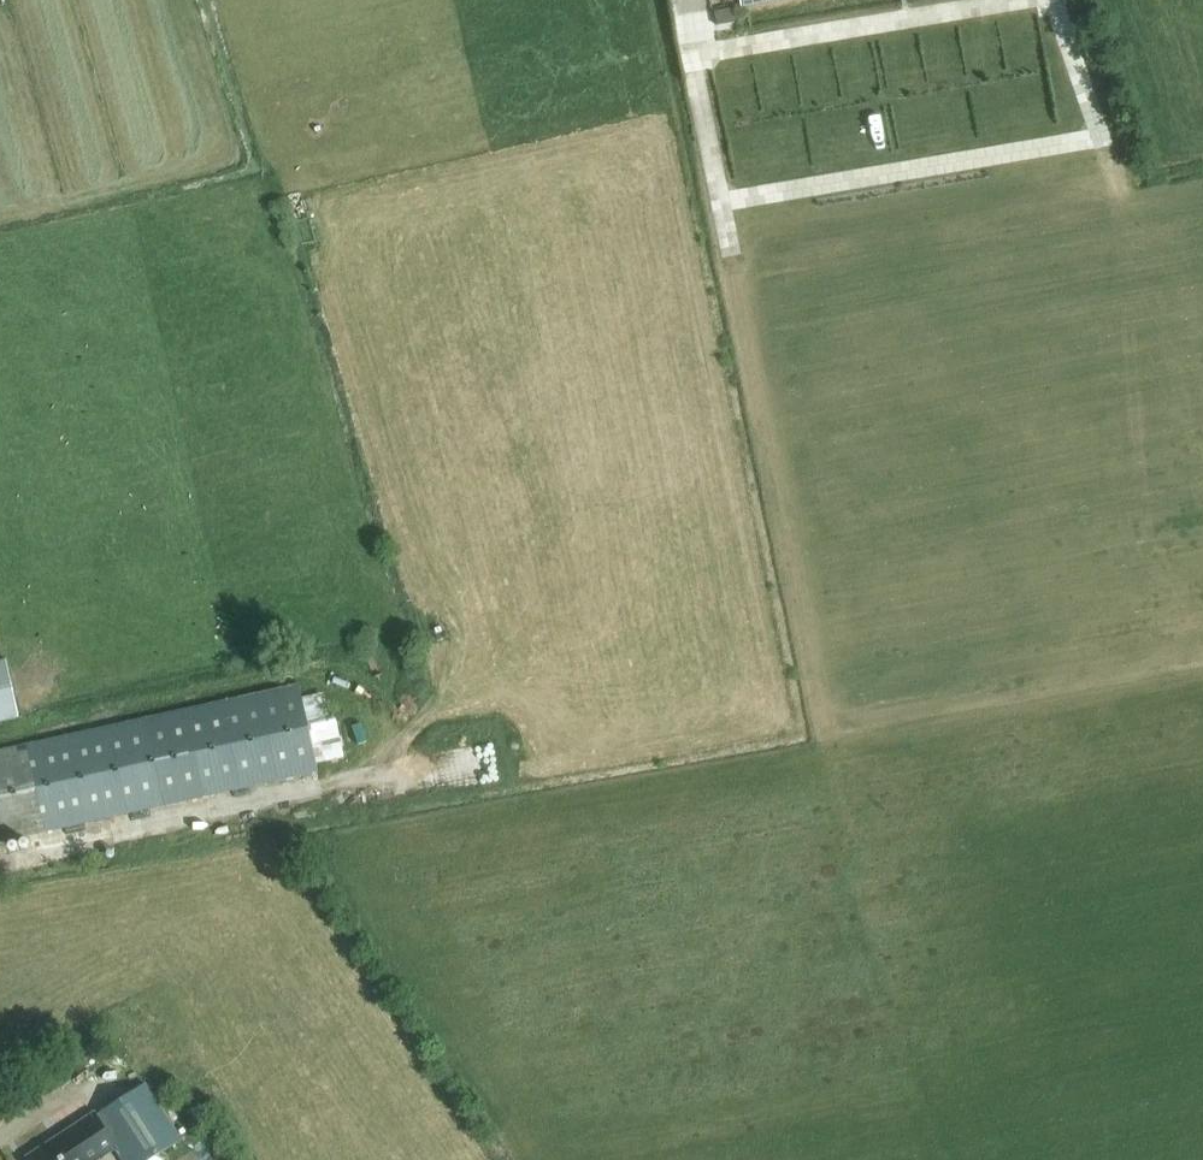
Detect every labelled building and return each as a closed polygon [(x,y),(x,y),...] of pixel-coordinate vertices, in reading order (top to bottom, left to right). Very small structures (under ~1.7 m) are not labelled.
[(743,11),(794,0),(741,0),(743,11)] [(0,661),(0,722),(19,718),(7,659),(0,661)] [(0,749),(0,841),(319,770),(299,683),(0,749)] [(115,1147),(124,1159),(147,1159),(181,1138),(145,1083),(96,1115),(94,1112),(27,1156),(29,1159),(96,1159),(115,1147)]
